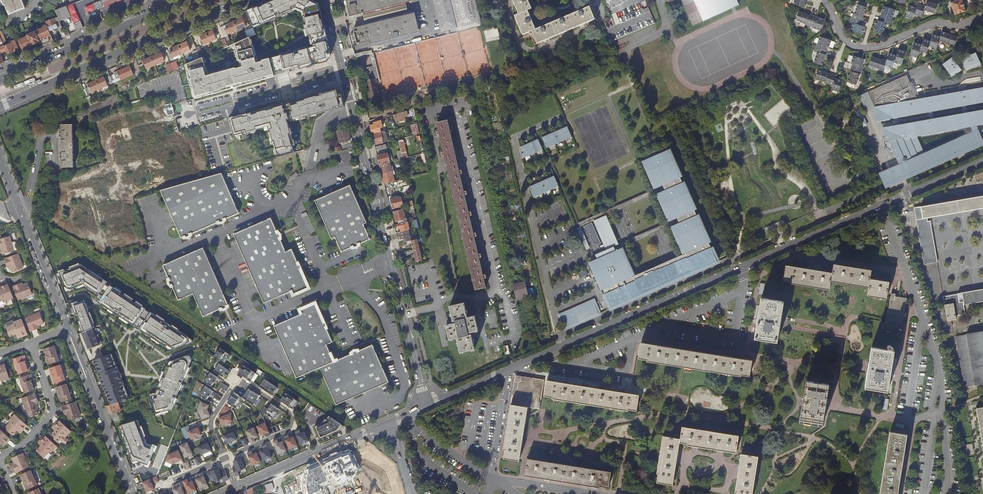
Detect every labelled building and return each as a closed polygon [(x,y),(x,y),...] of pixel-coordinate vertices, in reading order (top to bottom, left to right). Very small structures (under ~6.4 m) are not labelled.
[(6,5),(7,5),(11,14),(26,9),(25,8),(22,0),(4,0),(6,5)] [(101,0),(94,3),(96,9),(103,6),(101,0)] [(275,75),(289,71),(327,61),(331,52),(318,2),(314,0),(272,0),(246,11),(252,26),(254,28),(271,22),(272,23),(277,21),(276,18),(296,10),(302,12),(304,24),(304,25),(305,29),(304,29),(306,36),(309,36),(310,41),(311,42),(312,47),(270,58),(275,75)] [(412,0),(347,0),(351,16),(363,13),(406,2),(412,1),(412,0)] [(458,25),(451,0),(435,0),(443,29),(458,25)] [(458,25),(460,32),(480,27),(483,26),(477,0),(476,0),(451,0),(458,25)] [(528,10),(532,8),(530,3),(528,0),(514,0),(514,1),(519,13),(515,15),(523,34),(529,32),(532,30),(538,43),(581,24),(594,19),(589,7),(578,11),(576,12),(573,13),(536,29),(528,10)] [(688,13),(690,19),(693,25),(704,20),(731,8),(734,7),(739,5),(737,0),(682,0),(688,13)] [(918,7),(910,4),(907,16),(914,18),(916,14),(923,16),(925,9),(936,13),(939,4),(928,0),(926,5),(919,3),(918,7)] [(955,15),(966,12),(962,0),(959,0),(951,3),(955,15)] [(363,13),(366,26),(409,15),(406,2),(363,13)] [(863,2),(863,4),(859,3),(855,14),(852,21),(855,22),(852,29),(864,33),(866,26),(863,25),(866,17),(864,17),(868,6),(867,6),(868,4),(863,2)] [(96,9),(94,3),(85,7),(87,13),(96,9)] [(74,4),(68,6),(71,15),(77,12),(74,4)] [(883,12),(881,19),(879,19),(876,30),(885,33),(888,22),(892,23),(894,16),(895,15),(898,17),(900,10),(896,9),(885,5),(883,12)] [(56,11),(58,18),(60,22),(71,17),(67,7),(56,11)] [(602,25),(609,43),(655,23),(648,8),(643,10),(642,8),(613,21),(602,25)] [(797,19),(802,21),(801,24),(806,26),(807,23),(808,23),(808,24),(815,26),(815,27),(822,30),(826,18),(819,16),(819,15),(811,12),(811,14),(800,10),(797,19)] [(81,20),(77,12),(71,15),(75,22),(81,20)] [(409,15),(366,26),(354,29),(356,35),(352,36),(353,41),(357,40),(359,47),(419,32),(415,14),(409,15)] [(66,36),(60,22),(58,18),(46,23),(47,25),(49,31),(50,32),(59,29),(62,38),(66,36)] [(235,23),(238,31),(246,27),(243,19),(235,23)] [(81,21),(75,23),(78,30),(84,27),(81,21)] [(228,35),(238,31),(235,23),(221,28),(225,38),(226,37),(228,41),(230,40),(228,35)] [(485,29),(488,39),(501,35),(498,25),(485,29)] [(253,27),(245,31),(248,38),(256,34),(253,27)] [(35,43),(40,41),(36,32),(34,29),(32,29),(25,32),(28,37),(32,46),(36,44),(35,43)] [(54,42),(50,32),(49,31),(46,32),(42,34),(41,30),(36,32),(40,41),(42,47),(54,42)] [(927,56),(928,53),(930,49),(933,50),(934,48),(937,49),(941,39),(951,43),(956,44),(959,35),(943,31),(941,36),(934,33),(932,40),(925,38),(923,44),(916,41),(911,53),(915,54),(914,55),(919,57),(920,52),(925,53),(924,55),(927,56)] [(4,46),(7,52),(8,54),(16,51),(15,49),(19,48),(15,38),(11,40),(12,43),(7,45),(2,32),(0,32),(0,36),(4,46)] [(207,34),(211,43),(217,40),(213,32),(207,34)] [(204,46),(211,43),(207,34),(200,37),(204,46)] [(818,51),(815,62),(824,65),(827,54),(830,46),(830,47),(831,46),(834,47),(836,41),(833,40),(833,39),(821,36),(819,43),(818,43),(816,50),(818,51)] [(32,47),(32,46),(28,37),(20,40),(20,42),(19,43),(20,45),(21,44),(24,50),(32,47)] [(275,75),(270,58),(263,61),(264,62),(258,63),(255,56),(257,56),(254,46),(253,46),(250,38),(236,44),(238,51),(236,51),(239,61),(240,61),(242,67),(237,69),(236,68),(207,76),(206,70),(207,69),(204,58),(188,64),(191,72),(188,72),(196,98),(232,88),(236,87),(266,79),(275,75)] [(180,46),(183,54),(191,51),(188,43),(180,46)] [(172,59),(183,54),(180,46),(173,49),(174,52),(170,54),(172,59)] [(890,52),(888,59),(884,58),(884,59),(873,55),(870,64),(881,68),(881,69),(885,70),(886,67),(889,68),(889,66),(894,68),(896,62),(899,63),(900,62),(903,63),(907,51),(900,48),(898,54),(890,52)] [(378,78),(379,77),(373,53),(370,54),(373,66),(367,67),(370,79),(378,78)] [(962,59),(967,72),(982,65),(977,53),(962,59)] [(152,58),(155,66),(165,62),(162,54),(152,58)] [(855,55),(851,54),(849,60),(853,61),(852,62),(854,63),(851,70),(853,70),(849,81),(858,84),(861,73),(863,74),(865,66),(864,66),(866,58),(855,55)] [(156,66),(155,66),(152,58),(143,62),(147,70),(156,66)] [(953,73),(955,76),(962,71),(953,58),(943,65),(950,75),(953,73)] [(131,67),(114,74),(117,80),(120,78),(121,81),(134,75),(131,67)] [(830,72),(815,67),(812,76),(827,81),(827,83),(834,85),(832,89),(840,91),(844,80),(837,77),(838,74),(830,72)] [(963,106),(966,106),(982,103),(982,88),(918,100),(907,76),(868,92),(875,107),(877,121),(881,121),(894,119),(898,118),(929,112),(933,112),(963,106)] [(97,82),(100,90),(109,86),(105,78),(97,82)] [(378,78),(370,79),(365,81),(368,92),(369,92),(371,99),(382,97),(378,78)] [(92,93),(100,90),(97,82),(88,85),(90,88),(92,93)] [(91,106),(95,104),(89,88),(84,90),(86,94),(87,97),(91,106)] [(239,115),(230,118),(235,136),(256,130),(257,130),(257,127),(262,126),(271,123),(273,129),(270,129),(273,138),(275,147),(276,150),(277,150),(279,156),(295,152),(293,146),(295,146),(288,120),(300,116),(301,118),(327,111),(345,106),(342,92),(335,88),(298,99),(299,101),(284,106),(283,103),(277,105),(246,113),(239,115)] [(884,128),(881,121),(877,121),(875,107),(868,92),(861,95),(882,142),(885,142),(889,141),(888,138),(886,139),(884,128)] [(409,114),(415,113),(413,109),(395,114),(397,119),(410,115),(409,114)] [(900,165),(901,164),(902,167),(901,167),(905,177),(909,175),(938,162),(939,164),(956,157),(955,155),(982,143),(982,139),(977,126),(982,125),(982,110),(968,113),(964,113),(934,119),(931,119),(900,125),(897,125),(884,128),(886,139),(888,138),(889,141),(890,142),(885,142),(885,144),(886,147),(888,148),(889,150),(891,151),(894,151),(900,164),(900,165)] [(439,122),(440,130),(438,130),(438,134),(441,133),(445,151),(442,151),(443,155),(446,154),(450,173),(477,289),(487,287),(484,277),(487,277),(486,273),(484,274),(480,256),(482,256),(481,253),(479,253),(475,236),(477,235),(477,232),(474,232),(470,215),(473,214),(472,211),(469,211),(465,194),(468,193),(467,190),(465,191),(461,173),(463,172),(462,169),(460,169),(448,119),(439,122)] [(373,134),(382,132),(381,128),(384,127),(382,120),(375,123),(375,124),(371,125),(373,134)] [(62,125),(62,134),(58,133),(58,138),(62,137),(63,155),(59,154),(59,159),(63,158),(63,166),(63,167),(74,167),(74,166),(73,125),(74,125),(62,125)] [(543,137),(547,148),(572,137),(568,126),(543,137)] [(348,130),(338,133),(341,144),(351,142),(348,130)] [(388,141),(386,131),(382,132),(373,134),(376,144),(388,141)] [(521,147),(523,159),(543,150),(539,139),(521,147)] [(399,141),(402,151),(404,158),(408,157),(407,152),(405,140),(399,141)] [(657,188),(664,185),(666,189),(659,192),(671,221),(679,218),(680,222),(673,225),(686,254),(662,264),(634,277),(621,248),(591,261),(606,296),(611,309),(670,283),(667,277),(690,267),(693,273),(718,262),(716,258),(668,149),(666,150),(645,160),(657,188)] [(380,164),(391,162),(390,159),(389,153),(378,156),(380,164)] [(383,174),(393,171),(391,162),(380,164),(383,174)] [(885,186),(905,177),(901,167),(902,167),(901,164),(900,165),(900,164),(879,173),(883,181),(885,186)] [(396,181),(393,171),(383,174),(385,184),(395,181),(396,181)] [(221,174),(159,191),(169,213),(172,219),(180,237),(181,238),(183,237),(184,236),(185,237),(188,237),(190,235),(189,234),(191,233),(191,234),(217,222),(217,221),(218,221),(219,222),(222,222),(224,220),(223,218),(225,218),(238,212),(233,200),(222,175),(221,174)] [(530,187),(534,197),(559,187),(555,176),(530,187)] [(320,196),(314,199),(331,237),(334,235),(341,250),(341,251),(342,250),(344,249),(352,246),(351,245),(353,245),(354,246),(356,246),(358,244),(358,243),(359,242),(367,239),(369,238),(370,238),(369,236),(368,234),(369,234),(365,227),(364,225),(364,223),(367,221),(350,183),(320,196)] [(666,189),(664,185),(648,193),(608,210),(578,223),(580,227),(625,207),(650,197),(659,192),(666,189)] [(402,197),(401,197),(401,196),(399,196),(397,196),(396,196),(394,197),(394,199),(392,200),(394,208),(404,206),(402,197)] [(959,201),(916,208),(919,223),(917,223),(924,265),(937,263),(930,221),(928,222),(927,219),(982,209),(982,197),(959,201)] [(399,221),(400,224),(408,222),(409,222),(408,218),(407,219),(405,210),(395,212),(397,221),(399,221)] [(279,237),(280,236),(280,234),(278,231),(277,232),(276,231),(277,230),(270,217),(233,233),(244,258),(253,279),(264,302),(291,290),(293,294),(309,287),(309,286),(308,287),(307,283),(301,269),(300,270),(300,268),(301,268),(301,266),(301,265),(299,263),(298,263),(297,262),(298,262),(291,248),(285,251),(280,238),(279,238),(279,237)] [(595,221),(607,249),(618,244),(606,217),(595,221)] [(679,218),(671,221),(662,225),(638,236),(616,245),(618,249),(650,235),(673,225),(680,222),(679,218)] [(400,233),(409,230),(410,230),(408,222),(400,224),(398,225),(399,228),(402,228),(402,229),(397,231),(397,233),(400,233)] [(406,242),(412,241),(411,237),(409,230),(400,233),(401,239),(405,238),(406,242)] [(14,242),(11,242),(10,236),(0,239),(0,246),(1,246),(3,254),(14,251),(16,250),(17,248),(17,247),(16,243),(15,242),(14,242)] [(414,250),(421,248),(419,242),(423,241),(422,238),(412,241),(406,242),(406,245),(413,244),(414,250)] [(163,265),(169,279),(169,278),(170,280),(168,280),(169,283),(171,285),(172,285),(173,286),(172,286),(173,287),(178,300),(193,293),(203,316),(220,309),(220,308),(222,307),(222,309),(225,309),(227,307),(226,305),(228,305),(203,247),(163,265)] [(414,250),(407,252),(408,257),(416,255),(417,262),(424,260),(421,248),(414,250)] [(18,254),(4,259),(7,265),(9,264),(13,272),(23,268),(18,254)] [(76,263),(58,270),(66,291),(85,285),(98,293),(107,282),(76,263)] [(833,265),(831,273),(821,271),(807,269),(786,266),(784,282),(785,282),(816,287),(829,289),(830,281),(868,287),(866,294),(886,297),(888,282),(869,279),(870,271),(833,265)] [(667,277),(670,283),(693,273),(690,267),(667,277)] [(524,281),(512,284),(516,299),(528,296),(524,281)] [(13,286),(18,300),(32,294),(28,283),(20,286),(19,284),(13,286)] [(109,284),(98,300),(136,326),(146,308),(109,284)] [(14,298),(8,285),(0,288),(1,291),(0,291),(0,301),(5,300),(5,301),(14,298)] [(941,297),(943,307),(947,328),(951,327),(950,321),(955,321),(955,317),(965,315),(964,305),(982,302),(982,290),(941,297)] [(895,294),(890,293),(886,322),(902,325),(903,318),(906,299),(894,297),(895,294)] [(73,302),(83,329),(93,324),(87,309),(83,298),(73,302)] [(761,299),(757,324),(756,324),(754,338),(777,341),(779,328),(777,328),(779,315),(781,302),(761,299)] [(594,301),(585,305),(588,311),(597,308),(594,301)] [(321,367),(337,404),(347,400),(381,384),(390,381),(373,343),(359,350),(360,350),(358,351),(357,349),(356,349),(355,350),(354,350),(353,351),(353,353),(352,353),(338,359),(335,361),(335,360),(332,353),(331,354),(330,352),(327,344),(333,341),(327,327),(326,327),(326,326),(327,325),(327,323),(325,321),(324,321),(323,320),(323,319),(316,302),(300,309),(301,313),(274,325),(292,366),(297,377),(305,374),(321,367)] [(454,321),(456,321),(456,323),(447,325),(450,340),(458,338),(461,353),(476,350),(473,338),(472,335),(470,335),(469,333),(479,330),(476,316),(469,318),(465,303),(451,306),(454,321)] [(588,311),(585,305),(561,316),(566,329),(600,314),(597,308),(588,311)] [(150,311),(138,327),(172,350),(190,342),(192,338),(150,311)] [(25,318),(31,332),(37,329),(36,326),(44,323),(40,313),(25,318)] [(19,336),(27,333),(22,319),(21,319),(14,322),(14,324),(6,327),(10,337),(18,333),(19,336)] [(539,331),(541,337),(549,335),(547,328),(539,331)] [(83,333),(89,349),(99,345),(93,329),(83,333)] [(966,335),(955,337),(967,389),(975,387),(982,386),(982,332),(966,335)] [(750,361),(641,343),(639,358),(697,368),(748,377),(750,361)] [(54,346),(44,349),(46,352),(48,358),(46,359),(48,365),(59,361),(54,346)] [(224,359),(228,354),(219,348),(213,357),(223,364),(226,360),(224,359)] [(870,361),(868,374),(866,373),(864,387),(887,391),(890,377),(888,377),(891,358),(892,351),(872,348),(870,361)] [(155,391),(149,393),(154,414),(161,413),(173,410),(175,404),(184,383),(193,361),(194,359),(187,353),(167,362),(162,375),(161,378),(155,391)] [(107,392),(112,406),(120,404),(131,400),(125,385),(121,376),(118,366),(117,367),(112,354),(95,360),(99,374),(103,383),(106,392),(107,392)] [(19,374),(28,371),(25,361),(26,361),(25,355),(14,359),(19,374)] [(243,367),(247,361),(243,359),(239,365),(243,367)] [(5,364),(0,366),(0,379),(1,379),(1,381),(10,378),(9,377),(5,364)] [(228,376),(230,372),(218,364),(213,372),(222,378),(225,374),(228,376)] [(60,365),(51,368),(54,378),(52,378),(54,384),(65,380),(60,365)] [(243,376),(252,381),(257,374),(248,368),(243,376)] [(213,382),(217,377),(210,373),(204,382),(210,386),(213,382)] [(25,393),(34,390),(31,380),(33,380),(31,374),(20,378),(25,393)] [(513,404),(527,407),(538,409),(542,383),(517,380),(513,404)] [(637,395),(547,381),(544,396),(563,399),(623,409),(634,411),(637,395)] [(273,395),(278,387),(269,382),(264,389),(273,395)] [(799,423),(822,426),(828,386),(810,383),(806,382),(803,398),(802,407),(799,422),(799,423)] [(66,384),(57,387),(60,397),(59,397),(60,403),(71,399),(66,384)] [(219,387),(226,392),(229,388),(222,384),(219,387)] [(209,396),(213,391),(205,386),(199,396),(206,400),(208,396),(209,396)] [(255,405),(260,396),(253,392),(248,401),(255,405)] [(222,398),(215,393),(213,397),(220,401),(222,398)] [(35,401),(38,400),(36,394),(22,398),(27,413),(28,412),(30,418),(38,415),(36,410),(38,409),(36,404),(35,401)] [(294,409),(299,401),(290,396),(285,403),(294,409)] [(237,409),(242,402),(233,397),(228,403),(237,409)] [(75,402),(62,406),(64,413),(66,412),(69,420),(80,417),(75,402)] [(210,417),(212,416),(209,410),(210,406),(203,403),(199,410),(201,414),(200,414),(202,419),(203,418),(203,420),(205,419),(205,420),(210,418),(210,417)] [(110,416),(112,420),(120,418),(119,413),(122,412),(120,404),(112,406),(108,407),(111,416),(110,416)] [(527,407),(513,404),(510,404),(508,420),(505,443),(503,457),(519,459),(521,444),(527,407)] [(266,414),(273,419),(277,413),(279,409),(272,405),(268,410),(264,408),(261,413),(263,418),(266,414)] [(20,431),(26,424),(15,414),(9,421),(11,422),(5,428),(12,435),(18,429),(20,431)] [(222,426),(232,422),(229,414),(219,419),(222,426)] [(319,437),(320,439),(340,430),(339,427),(341,424),(330,416),(327,420),(326,419),(325,419),(324,420),(322,422),(323,423),(314,427),(319,437)] [(137,420),(121,425),(133,460),(147,463),(156,444),(146,441),(137,420)] [(71,431),(60,421),(54,427),(56,430),(50,436),(58,443),(64,436),(65,438),(71,431)] [(257,427),(261,436),(265,434),(266,437),(270,435),(265,423),(257,427)] [(193,440),(203,435),(199,428),(192,432),(189,426),(183,429),(185,434),(190,432),(193,440)] [(681,427),(679,439),(678,444),(692,446),(693,446),(699,447),(717,450),(718,450),(725,451),(727,451),(735,452),(738,436),(681,427)] [(254,439),(258,437),(254,428),(246,432),(251,444),(256,442),(254,439)] [(9,438),(0,429),(0,443),(1,442),(3,444),(9,438)] [(309,441),(310,441),(306,432),(302,434),(301,430),(296,432),(302,445),(309,441)] [(227,443),(237,439),(234,431),(224,436),(227,443)] [(906,436),(891,433),(881,493),(897,493),(906,436)] [(291,450),(299,446),(295,437),(291,439),(289,435),(285,437),(291,450)] [(51,453),(57,446),(46,436),(40,443),(42,445),(36,451),(43,458),(50,451),(51,453)] [(677,449),(678,444),(679,439),(664,436),(656,482),(672,485),(674,468),(677,449)] [(280,454),(288,451),(283,441),(280,443),(279,440),(274,442),(280,454)] [(185,458),(192,455),(187,443),(179,446),(185,458)] [(203,455),(213,451),(209,444),(200,448),(203,455)] [(265,461),(273,457),(268,445),(263,447),(264,450),(261,452),(265,461)] [(172,464),(182,460),(178,451),(168,455),(166,462),(172,464)] [(254,466),(262,462),(258,453),(254,454),(253,451),(249,453),(254,466)] [(308,471),(305,493),(318,493),(322,492),(320,486),(332,481),(335,487),(352,480),(359,467),(353,452),(308,471)] [(22,453),(12,458),(15,466),(13,467),(15,473),(29,467),(22,453)] [(202,455),(195,458),(198,465),(205,461),(202,455)] [(758,459),(749,457),(743,456),(741,466),(741,467),(739,479),(739,481),(737,493),(752,493),(758,459)] [(238,473),(242,471),(242,470),(245,469),(243,466),(247,464),(244,457),(233,462),(235,468),(238,473)] [(537,461),(527,459),(524,475),(607,488),(609,472),(594,470),(574,467),(572,466),(568,466),(561,464),(558,464),(555,463),(537,461)] [(218,480),(222,478),(220,473),(218,468),(207,473),(210,479),(213,478),(214,481),(217,479),(218,480)] [(30,470),(21,474),(25,484),(24,484),(26,490),(37,485),(30,470)] [(225,471),(220,473),(222,478),(224,481),(228,479),(227,476),(225,471)] [(199,488),(207,484),(201,472),(197,474),(198,477),(195,479),(199,488)] [(151,477),(154,484),(160,482),(157,475),(151,477)] [(143,482),(142,482),(146,492),(154,489),(149,479),(143,482)] [(188,493),(196,490),(192,480),(188,482),(186,479),(183,481),(188,493)] [(179,482),(175,484),(176,487),(172,489),(175,493),(184,493),(179,482)]
